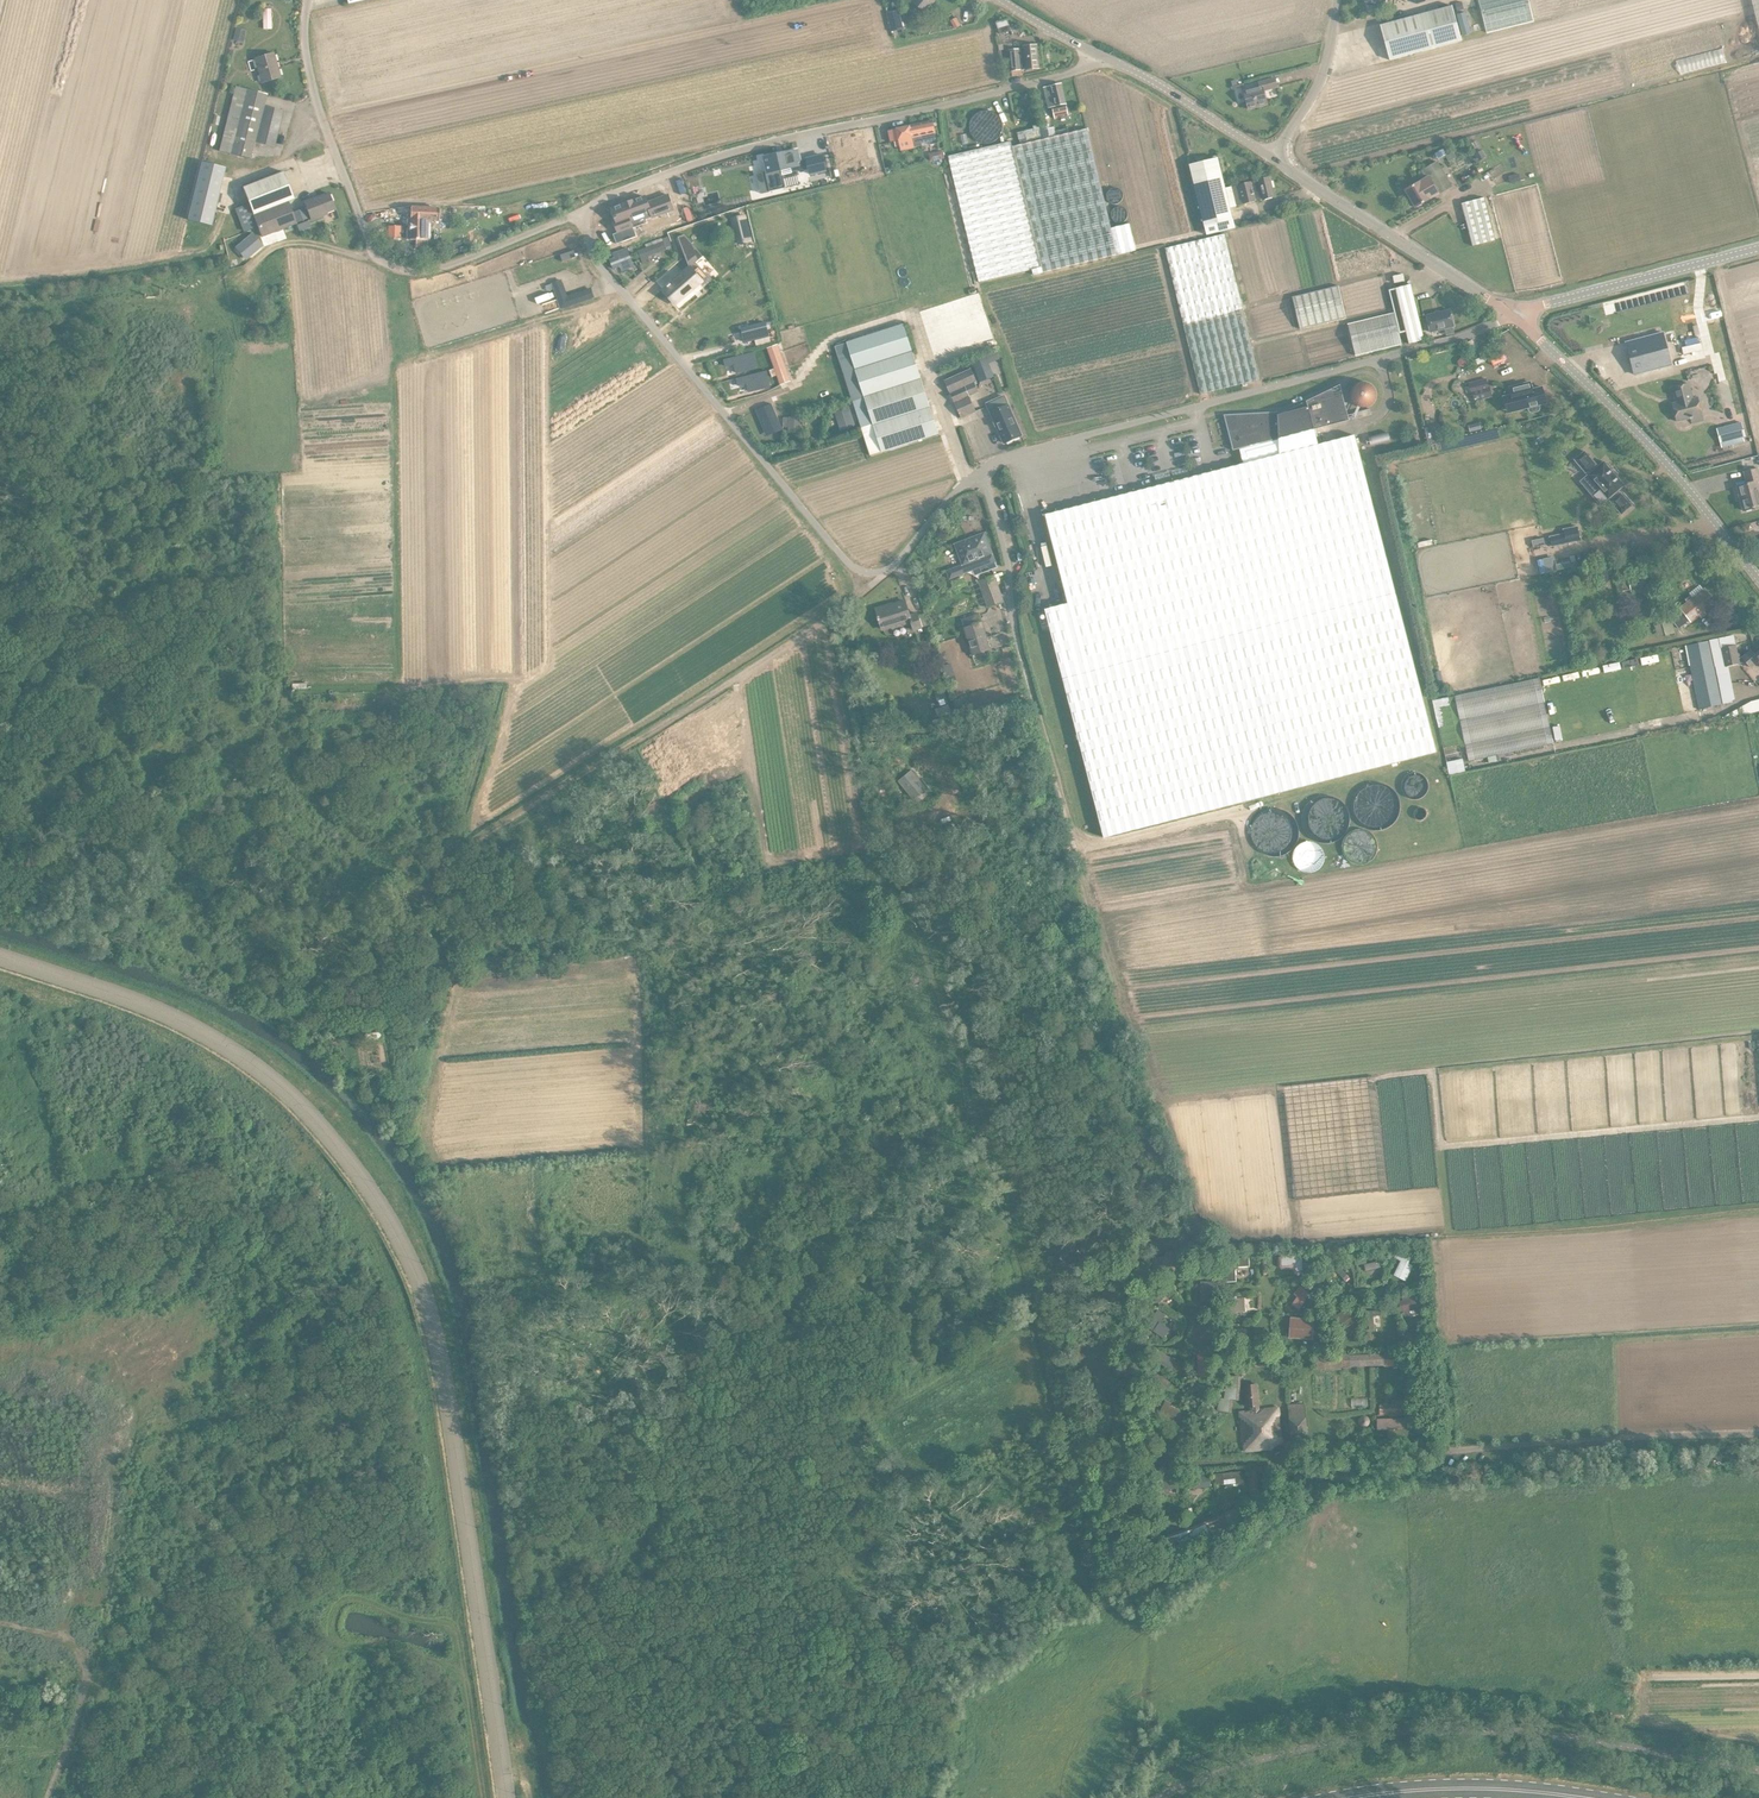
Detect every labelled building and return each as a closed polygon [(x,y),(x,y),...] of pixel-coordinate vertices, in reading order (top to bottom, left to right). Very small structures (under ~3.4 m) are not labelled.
[(913,2),(914,3),(910,8),(916,13),(920,8),(925,12),(931,4),(933,5),(937,0),(914,0),(913,2)] [(1533,20),(1580,9),(1578,0),(1528,0),(1533,20)] [(1389,60),(1461,40),(1452,5),(1380,25),(1389,60)] [(272,7),(263,7),(263,27),(271,27),(272,7)] [(891,31),(903,28),(898,10),(887,13),(891,31)] [(1466,11),(1457,13),(1463,35),(1472,33),(1466,11)] [(997,28),(1009,25),(1007,19),(995,22),(997,28)] [(243,37),(245,30),(236,28),(234,35),(243,37)] [(1019,55),(1019,49),(1009,50),(1012,75),(1022,74),(1021,70),(1039,68),(1036,44),(1023,46),(1024,54),(1019,55)] [(254,58),(261,82),(280,76),(273,52),(254,58)] [(1243,91),(1248,108),(1267,103),(1263,90),(1277,86),(1275,78),(1258,82),(1259,86),(1243,91)] [(1054,118),(1068,115),(1066,103),(1061,83),(1043,87),(1048,107),(1052,106),(1054,118)] [(274,147),(283,110),(264,105),(267,93),(235,86),(219,150),(251,158),(255,142),(274,147)] [(978,113),(982,134),(999,131),(994,109),(978,113)] [(910,125),(888,130),(891,142),(898,140),(899,145),(900,149),(922,145),(921,142),(929,141),(930,144),(937,143),(935,133),(932,121),(933,121),(932,120),(910,125)] [(1049,128),(1047,123),(1040,125),(1043,137),(1055,134),(1053,127),(1049,128)] [(1109,223),(1088,128),(1013,146),(1012,141),(945,156),(973,286),(1140,250),(1133,218),(1109,223)] [(1477,160),(1485,156),(1482,149),(1474,154),(1477,160)] [(778,154),(764,157),(767,171),(765,172),(769,191),(785,188),(783,178),(798,174),(797,170),(808,168),(810,174),(826,170),(822,155),(820,155),(821,156),(812,158),(812,157),(806,159),(806,160),(801,161),(798,150),(784,153),(778,155),(778,154)] [(931,159),(943,156),(941,150),(929,153),(931,159)] [(847,162),(850,176),(878,169),(875,155),(847,162)] [(1189,164),(1201,214),(1204,226),(1232,219),(1229,207),(1243,204),(1255,201),(1262,199),(1274,196),(1269,176),(1257,179),(1258,180),(1250,182),(1250,181),(1225,188),(1217,155),(1212,156),(1213,159),(1189,164)] [(200,160),(188,219),(213,224),(225,165),(200,160)] [(1405,190),(1415,207),(1416,207),(1422,205),(1421,204),(1430,198),(1438,194),(1451,187),(1437,161),(1424,169),(1428,177),(1420,181),(1405,190)] [(289,204),(287,200),(293,198),(283,171),(242,187),(247,198),(253,214),(261,236),(296,222),(290,206),(291,206),(290,203),(289,204)] [(1508,176),(1510,183),(1520,180),(1518,173),(1508,176)] [(644,195),(611,208),(617,222),(615,223),(618,232),(613,234),(617,243),(637,235),(633,226),(648,220),(647,217),(673,207),(667,192),(652,199),(653,201),(648,203),(644,195)] [(325,211),(334,208),(329,193),(304,202),(311,219),(326,213),(325,211)] [(1472,245),(1495,240),(1484,198),(1461,203),(1472,245)] [(729,210),(731,216),(746,212),(745,206),(729,210)] [(410,217),(410,238),(427,239),(428,231),(427,231),(427,217),(434,217),(435,208),(416,207),(416,217),(410,217)] [(744,215),(732,218),(738,243),(750,241),(744,215)] [(297,223),(299,230),(311,227),(308,219),(297,223)] [(400,225),(388,225),(387,237),(400,237),(400,225)] [(250,255),(262,244),(255,237),(256,235),(254,232),(240,245),(250,255)] [(1226,233),(1164,247),(1200,394),(1261,380),(1226,233)] [(696,262),(703,256),(684,234),(677,237),(689,267),(663,289),(675,304),(678,301),(707,276),(696,262)] [(642,263),(649,260),(648,256),(666,249),(665,246),(670,245),(667,237),(652,242),(653,245),(638,250),(642,263)] [(627,248),(612,253),(614,258),(610,260),(613,268),(620,265),(622,270),(633,266),(627,248)] [(1394,275),(1395,282),(1404,280),(1404,273),(1394,275)] [(1409,343),(1424,339),(1410,284),(1395,288),(1406,331),(1409,343)] [(554,289),(561,308),(585,300),(582,292),(566,298),(562,286),(554,289)] [(1430,332),(1453,326),(1449,309),(1426,315),(1430,332)] [(765,322),(741,328),(744,342),(769,335),(765,322)] [(853,362),(855,369),(912,351),(909,343),(903,324),(846,342),(853,362)] [(1634,374),(1671,365),(1662,332),(1625,342),(1634,374)] [(846,342),(835,346),(844,373),(855,369),(853,362),(846,342)] [(767,348),(775,372),(786,368),(778,344),(767,348)] [(938,433),(912,351),(855,369),(844,373),(843,373),(861,428),(869,454),(938,433)] [(980,381),(1004,372),(997,352),(972,361),(980,381)] [(737,363),(732,353),(725,356),(725,355),(717,358),(725,377),(737,371),(734,364),(737,363)] [(1415,360),(1407,362),(1409,369),(1417,366),(1415,360)] [(964,371),(961,365),(941,374),(944,380),(960,417),(975,411),(969,396),(978,391),(975,384),(977,383),(971,368),(964,371)] [(761,391),(758,384),(751,368),(739,373),(746,389),(749,388),(752,395),(761,391)] [(790,380),(788,374),(777,377),(780,384),(790,380)] [(1470,392),(1472,391),(1474,400),(1492,396),(1489,386),(1488,386),(1486,379),(1468,383),(1470,392)] [(1375,382),(1357,382),(1356,405),(1375,406),(1375,382)] [(1538,405),(1546,403),(1541,387),(1526,390),(1524,383),(1509,387),(1513,403),(1521,401),(1523,409),(1528,407),(1528,410),(1530,412),(1532,412),(1535,412),(1537,411),(1539,409),(1539,407),(1538,405)] [(1349,420),(1339,384),(1306,401),(1308,408),(1297,411),(1287,415),(1285,411),(1223,414),(1232,450),(1239,448),(1314,429),(1349,420)] [(1688,385),(1671,389),(1675,404),(1672,405),(1676,423),(1690,419),(1691,424),(1702,421),(1701,416),(1696,398),(1692,399),(1688,385)] [(772,403),(756,410),(766,436),(782,429),(772,403)] [(1008,405),(990,412),(1004,443),(1021,435),(1008,405)] [(835,411),(840,429),(854,425),(848,407),(835,411)] [(1352,419),(1371,414),(1370,408),(1351,413),(1352,419)] [(783,417),(783,427),(789,427),(788,432),(800,432),(801,417),(789,416),(789,417),(783,417)] [(1720,443),(1744,437),(1740,423),(1717,429),(1720,443)] [(1427,438),(1441,434),(1439,426),(1425,430),(1427,438)] [(1239,448),(1243,463),(1045,514),(1068,603),(1045,609),(1103,837),(1436,751),(1354,435),(1317,444),(1314,429),(1239,448)] [(1370,436),(1371,443),(1390,440),(1389,433),(1370,436)] [(1587,475),(1599,488),(1592,494),(1600,505),(1608,498),(1610,497),(1612,499),(1610,501),(1621,514),(1631,505),(1620,492),(1618,494),(1616,492),(1624,485),(1603,461),(1595,468),(1593,466),(1595,464),(1584,451),(1574,459),(1585,472),(1587,471),(1589,473),(1587,475)] [(1758,506),(1758,484),(1758,480),(1758,472),(1758,467),(1745,471),(1748,483),(1737,486),(1743,510),(1758,506)] [(1564,533),(1549,536),(1551,546),(1580,540),(1577,526),(1567,528),(1568,532),(1564,533)] [(954,543),(962,564),(946,570),(949,578),(972,570),(974,575),(997,567),(995,562),(984,532),(954,543)] [(1534,545),(1545,544),(1545,537),(1533,538),(1534,545)] [(1541,573),(1571,565),(1569,559),(1557,562),(1555,554),(1538,559),(1541,573)] [(1631,591),(1654,586),(1651,570),(1628,574),(1631,591)] [(987,607),(1003,601),(993,574),(978,580),(987,607)] [(1684,599),(1687,602),(1679,608),(1689,620),(1690,622),(1691,621),(1699,614),(1701,617),(1705,614),(1703,611),(1715,602),(1704,588),(1692,598),(1690,595),(1684,599)] [(928,625),(924,613),(917,615),(916,613),(909,615),(905,601),(892,605),(892,606),(886,608),(886,606),(875,609),(878,616),(877,617),(878,619),(881,628),(891,626),(891,628),(902,624),(901,622),(910,620),(913,630),(921,628),(921,627),(928,625)] [(1689,620),(1679,608),(1670,616),(1679,628),(1689,620)] [(1670,616),(1661,619),(1666,635),(1675,632),(1670,616)] [(972,655),(990,649),(982,622),(963,627),(972,655)] [(1734,635),(1684,645),(1699,709),(1732,702),(1725,665),(1721,647),(1735,645),(1736,644),(1734,635)] [(1741,657),(1737,657),(1735,645),(1721,647),(1725,665),(1739,662),(1745,660),(1751,668),(1758,661),(1758,662),(1758,651),(1753,656),(1750,651),(1743,656),(1741,657)] [(1603,664),(1604,670),(1621,668),(1620,662),(1603,664)] [(1467,762),(1551,743),(1536,678),(1452,696),(1467,762)] [(1450,704),(1449,696),(1433,699),(1437,718),(1444,716),(1442,706),(1450,704)] [(1739,703),(1742,713),(1758,710),(1758,699),(1739,703)] [(1463,757),(1446,761),(1449,772),(1465,768),(1463,757)] [(913,799),(926,788),(911,770),(898,781),(913,799)] [(1368,1077),(1286,1086),(1299,1199),(1381,1189),(1368,1077)] [(1185,1255),(1196,1256),(1198,1256),(1198,1253),(1204,1253),(1204,1257),(1214,1258),(1215,1247),(1186,1244),(1185,1255)] [(1152,1258),(1154,1274),(1159,1274),(1159,1267),(1175,1265),(1173,1251),(1163,1252),(1164,1256),(1152,1258)] [(1278,1256),(1279,1265),(1292,1265),(1296,1267),(1296,1273),(1302,1273),(1301,1255),(1278,1256)] [(1336,1265),(1336,1256),(1327,1257),(1328,1270),(1333,1270),(1332,1265),(1336,1265)] [(1249,1266),(1249,1257),(1225,1259),(1227,1281),(1236,1281),(1235,1269),(1237,1267),(1249,1266)] [(1412,1265),(1401,1259),(1393,1275),(1405,1280),(1412,1265)] [(1364,1264),(1365,1271),(1383,1266),(1382,1260),(1364,1264)] [(1349,1276),(1339,1265),(1335,1269),(1345,1280),(1349,1276)] [(1151,1278),(1143,1287),(1159,1302),(1167,1293),(1151,1278)] [(1213,1291),(1213,1281),(1201,1281),(1201,1300),(1217,1301),(1217,1291),(1213,1291)] [(1300,1286),(1296,1291),(1297,1296),(1292,1304),(1298,1308),(1309,1292),(1300,1286)] [(1414,1293),(1402,1295),(1403,1300),(1402,1300),(1405,1316),(1418,1313),(1417,1308),(1414,1293)] [(1245,1310),(1244,1298),(1235,1298),(1227,1299),(1228,1311),(1236,1310),(1245,1310)] [(1331,1318),(1339,1329),(1342,1327),(1343,1328),(1356,1319),(1348,1307),(1347,1307),(1346,1305),(1341,1309),(1342,1311),(1331,1318)] [(1148,1327),(1163,1337),(1170,1328),(1160,1322),(1165,1314),(1158,1309),(1149,1320),(1152,1322),(1148,1327)] [(1380,1310),(1368,1311),(1369,1330),(1374,1330),(1373,1315),(1380,1315),(1380,1310)] [(1289,1337),(1312,1338),(1313,1319),(1290,1317),(1289,1337)] [(1214,1331),(1214,1320),(1202,1320),(1201,1339),(1213,1339),(1213,1342),(1218,1342),(1219,1331),(1214,1331)] [(1175,1360),(1167,1355),(1158,1350),(1152,1359),(1167,1367),(1169,1369),(1175,1360)] [(1197,1353),(1198,1377),(1209,1376),(1209,1369),(1208,1353),(1197,1353)] [(1145,1376),(1148,1378),(1153,1371),(1148,1368),(1145,1372),(1143,1375),(1145,1376)] [(1162,1390),(1167,1388),(1171,1382),(1160,1375),(1156,1372),(1149,1382),(1162,1390)] [(1244,1384),(1247,1407),(1251,1406),(1251,1411),(1239,1413),(1240,1423),(1241,1423),(1245,1452),(1270,1449),(1277,1444),(1282,1444),(1278,1408),(1261,1410),(1258,1383),(1244,1384)] [(1403,1395),(1412,1394),(1411,1384),(1403,1384),(1403,1395)] [(1235,1397),(1235,1387),(1225,1387),(1225,1396),(1219,1396),(1219,1409),(1229,1410),(1230,1397),(1235,1397)] [(1173,1421),(1178,1409),(1170,1405),(1171,1402),(1166,1400),(1159,1414),(1173,1421)] [(1292,1443),(1309,1443),(1304,1406),(1288,1408),(1292,1443)] [(1386,1441),(1409,1440),(1408,1421),(1377,1421),(1377,1430),(1386,1430),(1386,1441)] [(1244,1482),(1243,1470),(1222,1472),(1214,1473),(1216,1483),(1224,1482),(1224,1479),(1236,1478),(1236,1483),(1244,1482)] [(1158,1489),(1160,1489),(1178,1488),(1177,1476),(1152,1478),(1153,1490),(1153,1497),(1159,1496),(1158,1489)] [(1210,1476),(1188,1478),(1189,1488),(1211,1486),(1210,1476)] [(1221,1505),(1224,1510),(1231,1506),(1228,1501),(1221,1505)]
